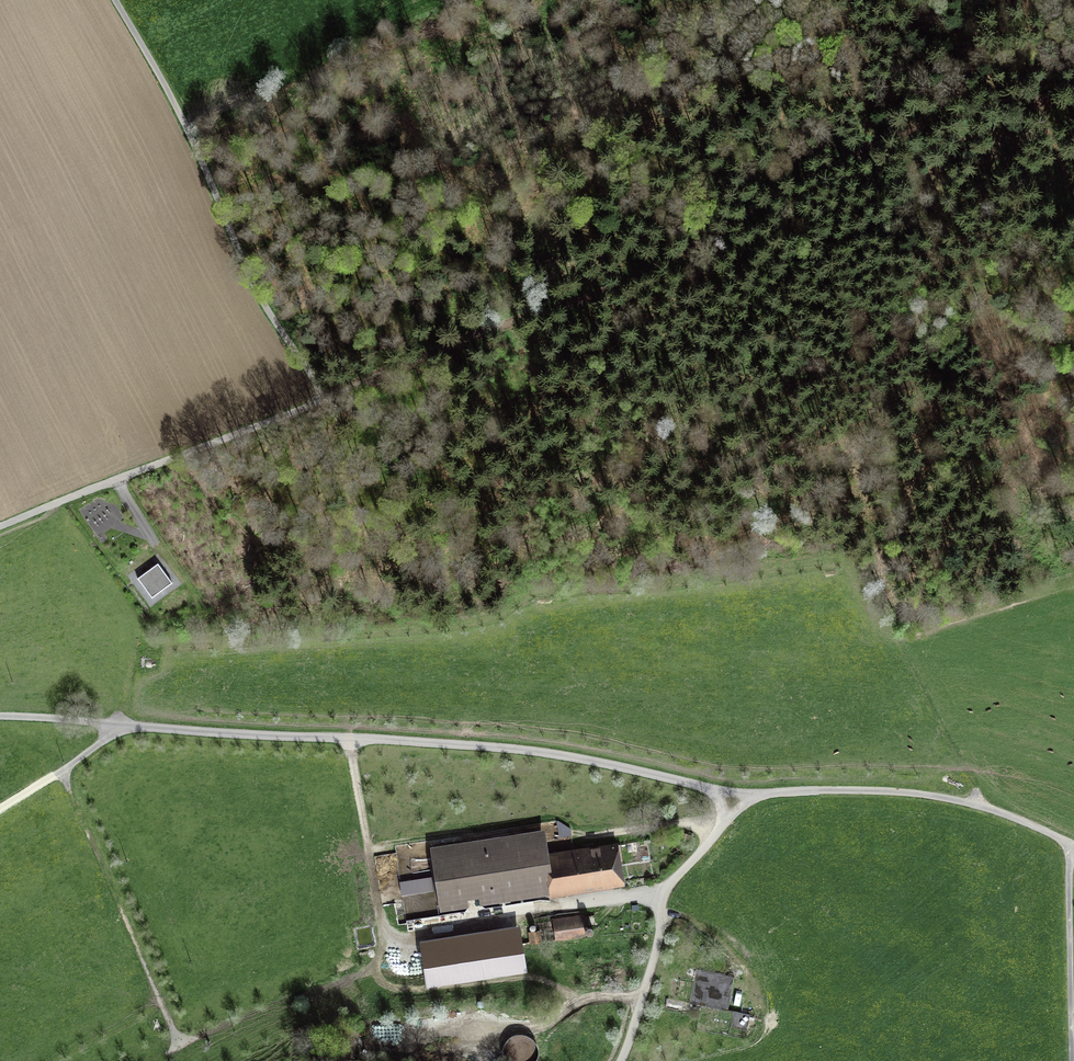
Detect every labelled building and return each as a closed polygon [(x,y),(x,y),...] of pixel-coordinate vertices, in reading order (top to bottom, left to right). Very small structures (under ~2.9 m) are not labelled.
[(158,565),(137,580),(152,600),(172,585),(158,565)] [(558,837),(572,835),(571,828),(559,820),(556,820),(558,837)] [(430,845),(440,910),(469,906),(467,898),(478,896),(480,904),(495,902),(496,906),(517,903),(516,898),(550,893),(551,897),(625,886),(618,841),(549,851),(545,827),(430,845)] [(654,857),(662,855),(659,843),(652,845),(654,857)] [(424,891),(433,890),(431,882),(423,883),(424,891)] [(585,937),(582,915),(553,919),(556,941),(585,937)] [(539,930),(528,932),(530,944),(541,943),(539,930)] [(517,931),(422,945),(429,986),(524,971),(517,931)] [(728,1010),(734,976),(699,969),(692,1003),(728,1010)] [(749,1016),(750,1014),(734,1011),(731,1027),(746,1030),(749,1019),(754,1020),(754,1017),(749,1016)] [(412,1041),(415,1036),(409,1033),(406,1038),(412,1041)]
